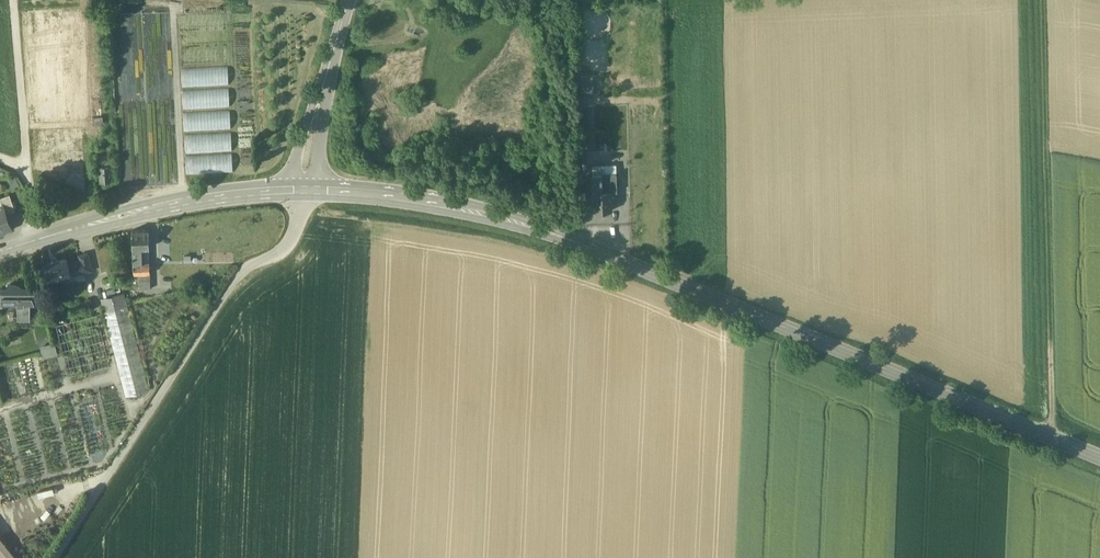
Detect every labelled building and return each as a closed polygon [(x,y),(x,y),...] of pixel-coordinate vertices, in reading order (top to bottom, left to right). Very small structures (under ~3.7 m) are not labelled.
[(185,88),(229,86),(228,68),(184,70),(185,88)] [(591,74),(577,74),(578,94),(592,93),(591,74)] [(184,111),(229,109),(228,91),(183,93),(184,111)] [(185,132),(230,130),(229,112),(185,114),(185,132)] [(187,154),(232,152),(231,134),(187,136),(187,154)] [(109,149),(96,150),(97,166),(113,165),(112,155),(110,155),(109,149)] [(189,175),(233,173),(232,155),(188,157),(189,175)] [(113,165),(97,166),(98,182),(113,181),(113,165)] [(602,174),(593,174),(593,192),(602,192),(602,176),(602,174)] [(616,176),(602,176),(602,192),(611,191),(616,191),(616,176)] [(602,192),(593,192),(594,211),(612,210),(611,191),(602,192)] [(0,198),(0,199),(3,206),(6,214),(16,211),(10,195),(0,198)] [(0,207),(0,233),(11,229),(6,214),(3,206),(0,207)] [(149,230),(132,230),(133,248),(142,248),(149,248),(149,230)] [(142,248),(133,248),(133,264),(143,264),(142,248)] [(88,253),(79,255),(80,260),(83,272),(92,270),(88,253)] [(67,258),(44,264),(48,283),(62,279),(63,280),(72,278),(71,275),(68,263),(67,258)] [(80,260),(68,263),(71,275),(83,272),(80,260)] [(143,264),(133,264),(134,274),(140,273),(150,273),(150,263),(143,264)] [(123,268),(108,271),(109,278),(124,274),(123,268)] [(140,281),(140,290),(151,289),(150,281),(140,281)] [(9,285),(8,288),(2,287),(2,294),(2,304),(17,304),(18,320),(30,320),(30,304),(34,304),(32,296),(36,296),(34,288),(22,288),(20,286),(17,285),(13,284),(11,284),(11,285),(9,285)] [(124,292),(100,299),(125,397),(149,391),(127,302),(126,301),(124,292)] [(52,341),(37,345),(41,357),(55,353),(52,341)] [(0,537),(0,557),(17,557),(0,537)]
